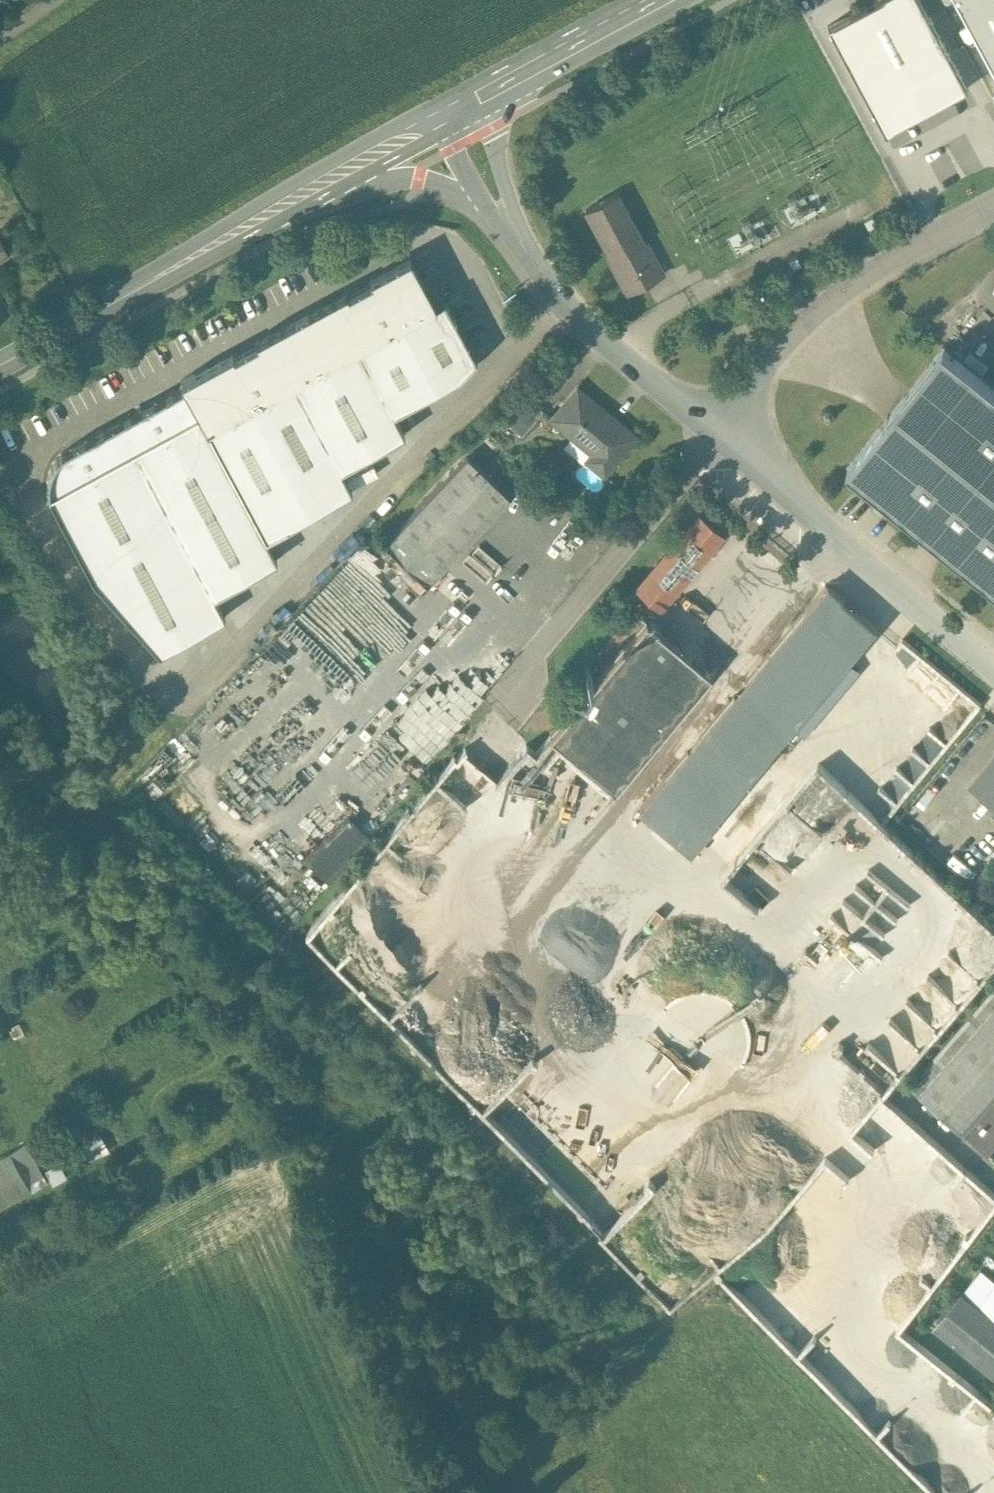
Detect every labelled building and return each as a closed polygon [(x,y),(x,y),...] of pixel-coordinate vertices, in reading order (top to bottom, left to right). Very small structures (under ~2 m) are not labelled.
[(923,0),(874,0),(827,25),(884,132),(969,87),(923,0)] [(961,3),(993,64),(993,0),(966,0),(961,3)] [(643,242),(616,193),(586,209),(612,258),(643,242)] [(612,258),(610,260),(628,293),(663,274),(646,241),(643,242),(612,258)] [(48,490),(60,513),(92,574),(158,647),(225,611),(213,590),(277,556),(265,535),(352,489),(340,467),(405,433),(393,411),(457,378),(476,358),(444,297),(435,302),(430,292),(427,293),(409,258),(195,372),(194,370),(180,377),(183,382),(65,445),(55,454),(49,465),(47,477),(48,490)] [(847,465),(993,583),(993,383),(945,344),(847,465)] [(636,438),(578,389),(551,420),(591,455),(587,460),(605,475),(636,438)] [(526,395),(505,420),(522,435),(543,409),(526,395)] [(469,456),(386,542),(429,583),(512,497),(469,456)] [(699,516),(660,562),(682,580),(721,534),(699,516)] [(827,585),(767,656),(804,687),(818,699),(849,662),(878,628),(827,585)] [(710,674),(646,620),(550,734),(614,788),(710,674)] [(804,687),(767,656),(639,808),(690,851),(796,726),(781,714),(804,687)] [(818,699),(804,687),(781,714),(796,726),(806,735),(859,671),(849,662),(818,699)] [(993,745),(993,718),(988,713),(968,738),(987,754),(993,745)] [(463,749),(438,776),(468,803),(492,776),(463,749)] [(992,763),(975,784),(993,800),(993,764),(992,763)] [(347,811),(303,854),(324,875),(368,832),(347,811)] [(993,958),(993,944),(989,949),(981,941),(972,950),(977,956),(968,966),(950,949),(907,994),(915,1002),(898,1020),(917,1037),(949,1004),(950,1005),(993,958)] [(921,1090),(987,1148),(993,1141),(993,1006),(921,1090)] [(80,1137),(91,1158),(109,1149),(98,1128),(80,1137)] [(0,1153),(0,1209),(30,1192),(7,1150),(0,1153)] [(962,1290),(936,1321),(993,1368),(993,1316),(962,1290)]
